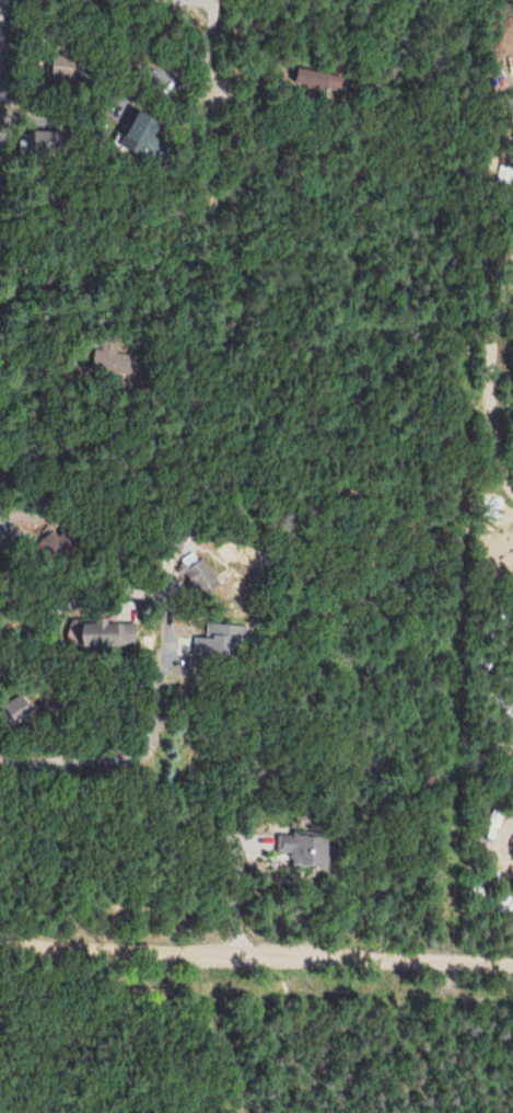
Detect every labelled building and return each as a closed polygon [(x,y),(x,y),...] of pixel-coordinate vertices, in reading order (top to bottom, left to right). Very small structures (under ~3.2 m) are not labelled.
[(115,145),(143,154),(149,136),(138,133),(143,115),(125,110),(115,145)] [(176,570),(194,599),(217,585),(200,556),(176,570)] [(111,645),(110,622),(68,623),(69,647),(111,645)] [(245,625),(212,625),(212,638),(245,638),(245,625)] [(317,839),(294,839),(294,844),(283,844),(283,865),(317,865),(317,839)]
